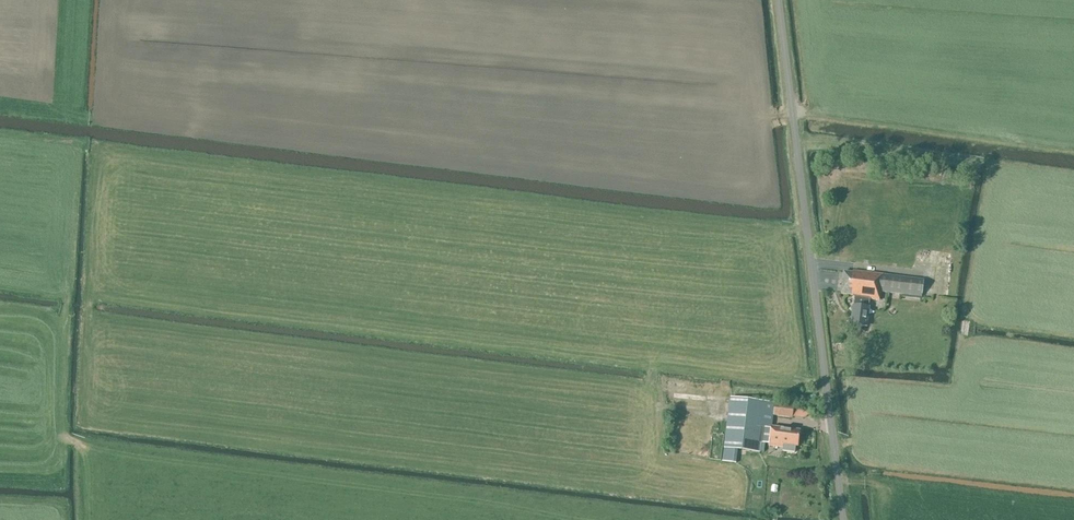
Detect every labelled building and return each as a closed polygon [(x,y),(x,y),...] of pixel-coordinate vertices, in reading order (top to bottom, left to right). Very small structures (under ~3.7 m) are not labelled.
[(922,297),(924,279),(883,275),(854,271),(853,273),(844,272),(841,294),(853,295),(853,297),(855,297),(854,306),(851,324),(866,326),(869,308),(868,307),(869,299),(879,300),(880,293),(881,293),(881,291),(922,297)] [(798,446),(800,431),(771,427),(773,415),(793,418),(794,406),(775,403),(731,398),(724,448),(759,452),(763,428),(771,429),(769,448),(771,448),(771,446),(783,448),(783,451),(795,452),(796,446),(798,446)] [(808,418),(810,409),(799,406),(796,415),(808,418)]
